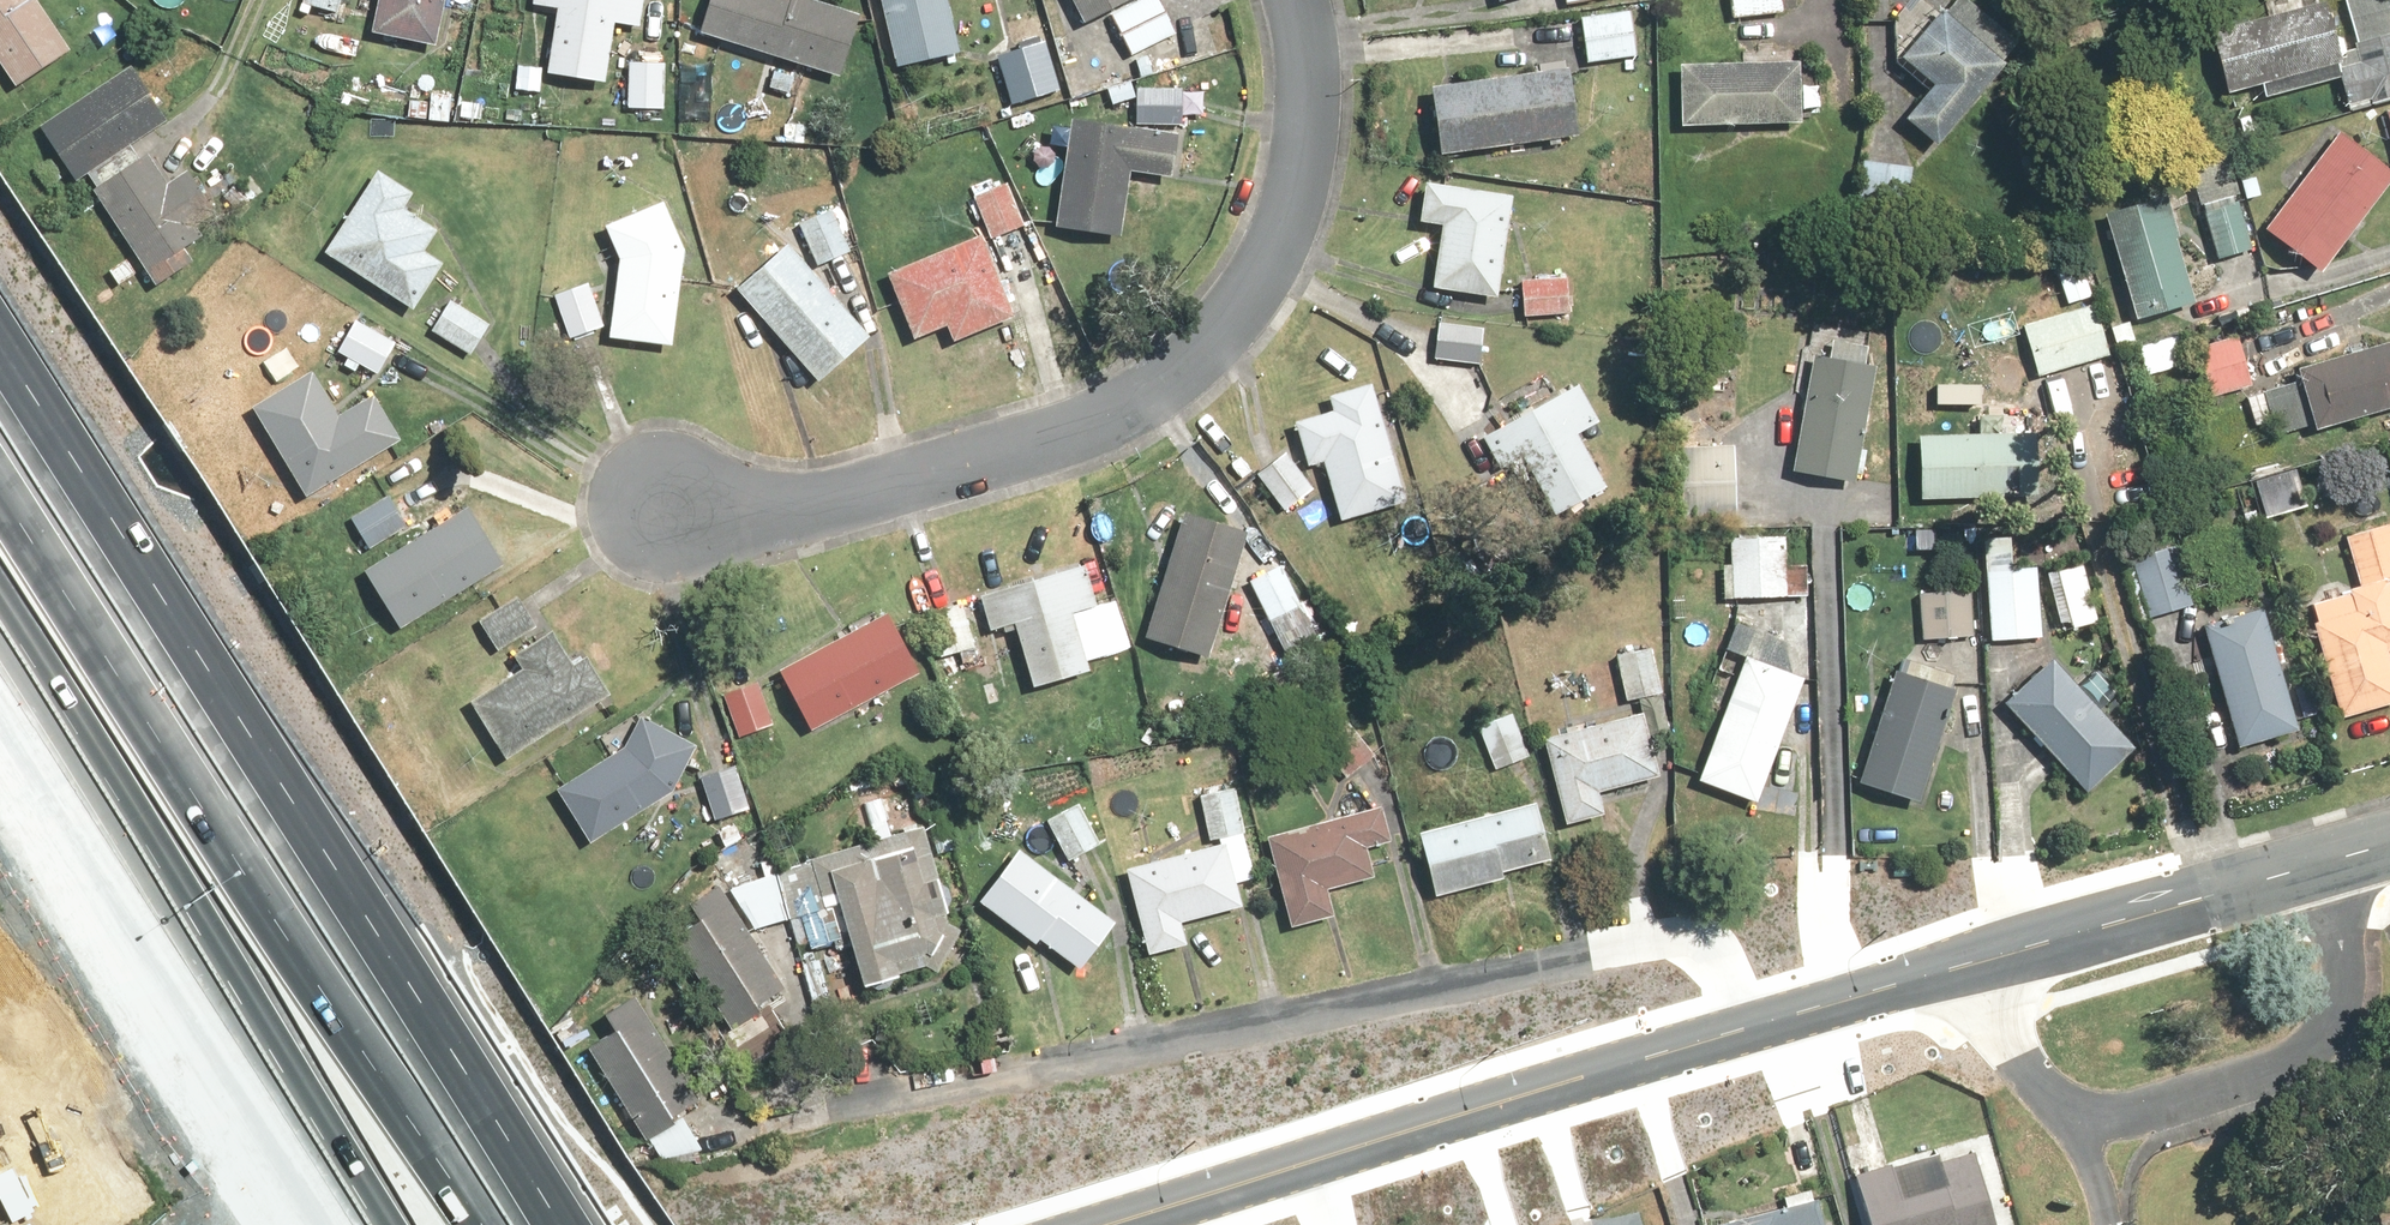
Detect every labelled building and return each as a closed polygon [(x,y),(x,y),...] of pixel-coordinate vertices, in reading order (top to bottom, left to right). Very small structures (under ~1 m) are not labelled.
[(22,91),(77,53),(41,0),(37,0),(32,3),(30,0),(0,0),(0,58),(22,91)] [(306,13),(346,17),(348,0),(308,0),(306,13)] [(451,0),(383,0),(377,35),(443,45),(451,0)] [(617,27),(647,29),(647,25),(649,0),(538,0),(537,11),(543,12),(549,12),(549,19),(561,20),(557,80),(614,84),(617,27)] [(783,60),(772,91),(795,98),(805,68),(845,82),(868,17),(818,0),(797,0),(795,4),(785,0),(713,0),(702,33),(783,60)] [(952,0),(886,0),(900,68),(963,55),(952,0)] [(1161,0),(1077,0),(1089,22),(1115,9),(1138,53),(1178,32),(1161,0)] [(1735,19),(1787,17),(1786,0),(1735,0),(1735,19)] [(1945,144),(1973,111),(2027,46),(1972,0),(1957,0),(1909,58),(1939,83),(1936,87),(1911,116),(1945,144)] [(2363,63),(2343,67),(2353,107),(2375,102),(2389,98),(2389,0),(2349,0),(2363,63)] [(2266,82),(2269,95),(2285,92),(2291,117),(2350,103),(2341,66),(2327,2),(2214,28),(2228,91),(2266,82)] [(1639,12),(1585,15),(1588,60),(1642,57),(1639,12)] [(1050,39),(1001,52),(1014,103),(1063,91),(1050,39)] [(1542,74),(1505,78),(1433,88),(1442,156),(1514,147),(1586,138),(1576,57),(1541,62),(1542,74)] [(1803,61),(1684,63),(1685,127),(1804,126),(1803,61)] [(670,64),(633,62),(629,111),(667,113),(670,64)] [(170,122),(134,68),(45,127),(81,182),(170,122)] [(450,125),(451,111),(453,82),(432,80),(430,109),(436,110),(435,124),(450,125)] [(1189,88),(1140,87),(1139,123),(1187,125),(1189,88)] [(1181,132),(1076,124),(1068,227),(1133,232),(1138,170),(1178,173),(1181,132)] [(2348,130),(2272,229),(2327,271),(2389,189),(2389,162),(2348,130)] [(1921,158),(1865,153),(1858,232),(1914,237),(1921,158)] [(97,193),(139,254),(113,272),(124,288),(150,270),(161,286),(194,263),(212,251),(195,226),(223,207),(196,169),(171,187),(150,156),(130,170),(97,193)] [(384,176),(364,207),(334,251),(420,309),(449,264),(430,252),(444,231),(412,209),(419,198),(384,176)] [(1012,179),(976,195),(995,238),(1031,222),(1012,179)] [(1424,222),(1445,225),(1438,285),(1505,294),(1512,233),(1518,193),(1429,182),(1424,222)] [(2170,194),(2107,213),(2141,322),(2204,303),(2170,194)] [(2246,198),(2208,205),(2218,257),(2256,249),(2246,198)] [(834,201),(801,216),(824,267),(856,252),(834,201)] [(611,228),(624,257),(617,335),(677,341),(684,262),(688,245),(671,203),(611,228)] [(921,341),(951,329),(955,340),(964,337),(1020,314),(988,237),(933,259),(894,275),(921,341)] [(794,239),(741,287),(824,379),(878,331),(794,239)] [(2085,257),(2058,267),(2071,304),(2098,294),(2085,257)] [(591,279),(553,293),(569,337),(607,323),(591,279)] [(1575,280),(1527,279),(1526,315),(1574,316),(1575,280)] [(498,324),(454,298),(434,331),(478,357),(498,324)] [(2101,303),(2024,320),(2037,378),(2114,360),(2101,303)] [(400,341),(358,319),(341,351),(383,373),(400,341)] [(1442,324),(1440,361),(1485,363),(1488,327),(1442,324)] [(2186,331),(2144,343),(2153,372),(2194,360),(2186,331)] [(1886,363),(1873,361),(1876,342),(1831,335),(1828,354),(1816,352),(1798,474),(1868,485),(1886,363)] [(2247,336),(2202,346),(2213,396),(2258,386),(2247,336)] [(2302,368),(2319,429),(2389,410),(2389,344),(2302,368)] [(1943,372),(1914,371),(1912,422),(1941,423),(1943,372)] [(404,440),(378,395),(342,416),(318,375),(259,409),(310,495),(404,440)] [(1333,394),(1338,410),(1300,422),(1314,465),(1328,460),(1347,520),(1413,498),(1411,492),(1375,380),(1333,394)] [(1615,487),(1587,432),(1603,424),(1583,385),(1486,434),(1506,473),(1531,461),(1559,516),(1615,487)] [(2249,397),(2257,427),(2274,423),(2278,438),(2303,431),(2291,386),(2249,397)] [(2045,441),(1927,434),(1923,498),(2041,504),(2045,441)] [(1690,516),(1738,517),(1743,517),(1745,454),(1739,454),(1740,440),(1692,439),(1690,516)] [(1292,452),(1261,474),(1287,512),(1318,490),(1292,452)] [(2300,464),(2256,479),(2269,518),(2314,503),(2300,464)] [(390,493),(353,517),(375,551),(413,527),(390,493)] [(472,506),(371,571),(408,628),(509,564),(472,506)] [(1251,532),(1186,514),(1152,637),(1216,655),(1251,532)] [(2347,535),(2362,593),(2314,605),(2345,720),(2389,708),(2389,524),(2347,535)] [(1739,598),(1795,599),(1813,599),(1814,532),(1728,531),(1727,598),(1739,598)] [(2018,570),(2018,562),(2018,537),(1989,538),(1990,568),(1991,641),(2047,640),(2045,569),(2018,570)] [(2185,547),(2139,557),(2152,618),(2198,608),(2185,547)] [(1102,606),(1100,601),(1089,563),(985,593),(996,631),(1021,624),(1039,684),(1092,668),(1075,613),(1102,606)] [(1287,563),(1284,564),(1252,581),(1271,619),(1255,628),(1260,639),(1272,662),(1319,638),(1323,636),(1287,563)] [(2091,563),(2053,573),(2067,629),(2105,620),(2091,563)] [(1978,591),(1919,593),(1921,639),(1980,637),(1978,591)] [(524,596),(483,623),(501,652),(543,625),(524,596)] [(2302,732),(2299,719),(2322,714),(2315,683),(2292,688),(2273,606),(2210,621),(2239,747),(2302,732)] [(893,612),(784,671),(817,731),(926,671),(893,612)] [(511,756),(550,732),(614,692),(592,657),(583,663),(563,631),(521,657),(528,669),(515,676),(476,700),(511,756)] [(1656,641),(1617,650),(1630,702),(1669,692),(1656,641)] [(1811,678),(1752,656),(1706,779),(1766,801),(1811,678)] [(2140,744),(2107,708),(2123,693),(2100,667),(2083,683),(2058,656),(2010,700),(2093,788),(2140,744)] [(1963,678),(1904,659),(1865,784),(1924,802),(1963,678)] [(766,678),(728,689),(741,736),(779,726),(766,678)] [(1514,711),(1480,726),(1499,770),(1534,755),(1514,711)] [(1651,714),(1587,728),(1550,736),(1569,824),(1606,816),(1613,814),(1608,790),(1666,777),(1651,714)] [(647,719),(629,746),(566,790),(598,837),(673,785),(696,750),(647,719)] [(1382,754),(1351,719),(1321,745),(1352,780),(1382,754)] [(737,759),(701,773),(718,820),(755,807),(737,759)] [(1250,832),(1243,790),(1243,786),(1203,792),(1205,806),(1210,838),(1250,832)] [(1083,801),(1049,819),(1071,860),(1105,841),(1083,801)] [(1507,882),(1505,876),(1505,873),(1558,862),(1546,804),(1493,815),(1428,828),(1442,896),(1507,882)] [(1386,844),(1398,842),(1391,809),(1275,833),(1295,929),(1340,919),(1334,890),(1383,879),(1380,865),(1390,863),(1386,844)] [(940,848),(927,851),(922,831),(824,858),(838,909),(846,907),(869,989),(972,960),(940,848)] [(1232,842),(1227,844),(1133,869),(1150,931),(1156,954),(1191,944),(1185,922),(1244,906),(1249,905),(1232,842)] [(984,902),(1042,946),(1046,940),(1084,968),(1121,920),(1025,848),(984,902)] [(776,875),(742,886),(756,929),(790,917),(776,875)] [(722,881),(686,905),(700,926),(678,940),(736,1029),(794,992),(722,881)] [(640,995),(611,1015),(679,1116),(708,1096),(640,995)] [(0,1133),(0,1212),(1,1215),(78,1193),(57,1117),(0,1133)] [(688,1117),(652,1137),(669,1168),(704,1148),(688,1117)] [(1877,1224),(2003,1224),(1982,1148),(1900,1170),(1864,1180),(1877,1224)] [(1728,1224),(1831,1224),(1826,1202),(1728,1224)]
